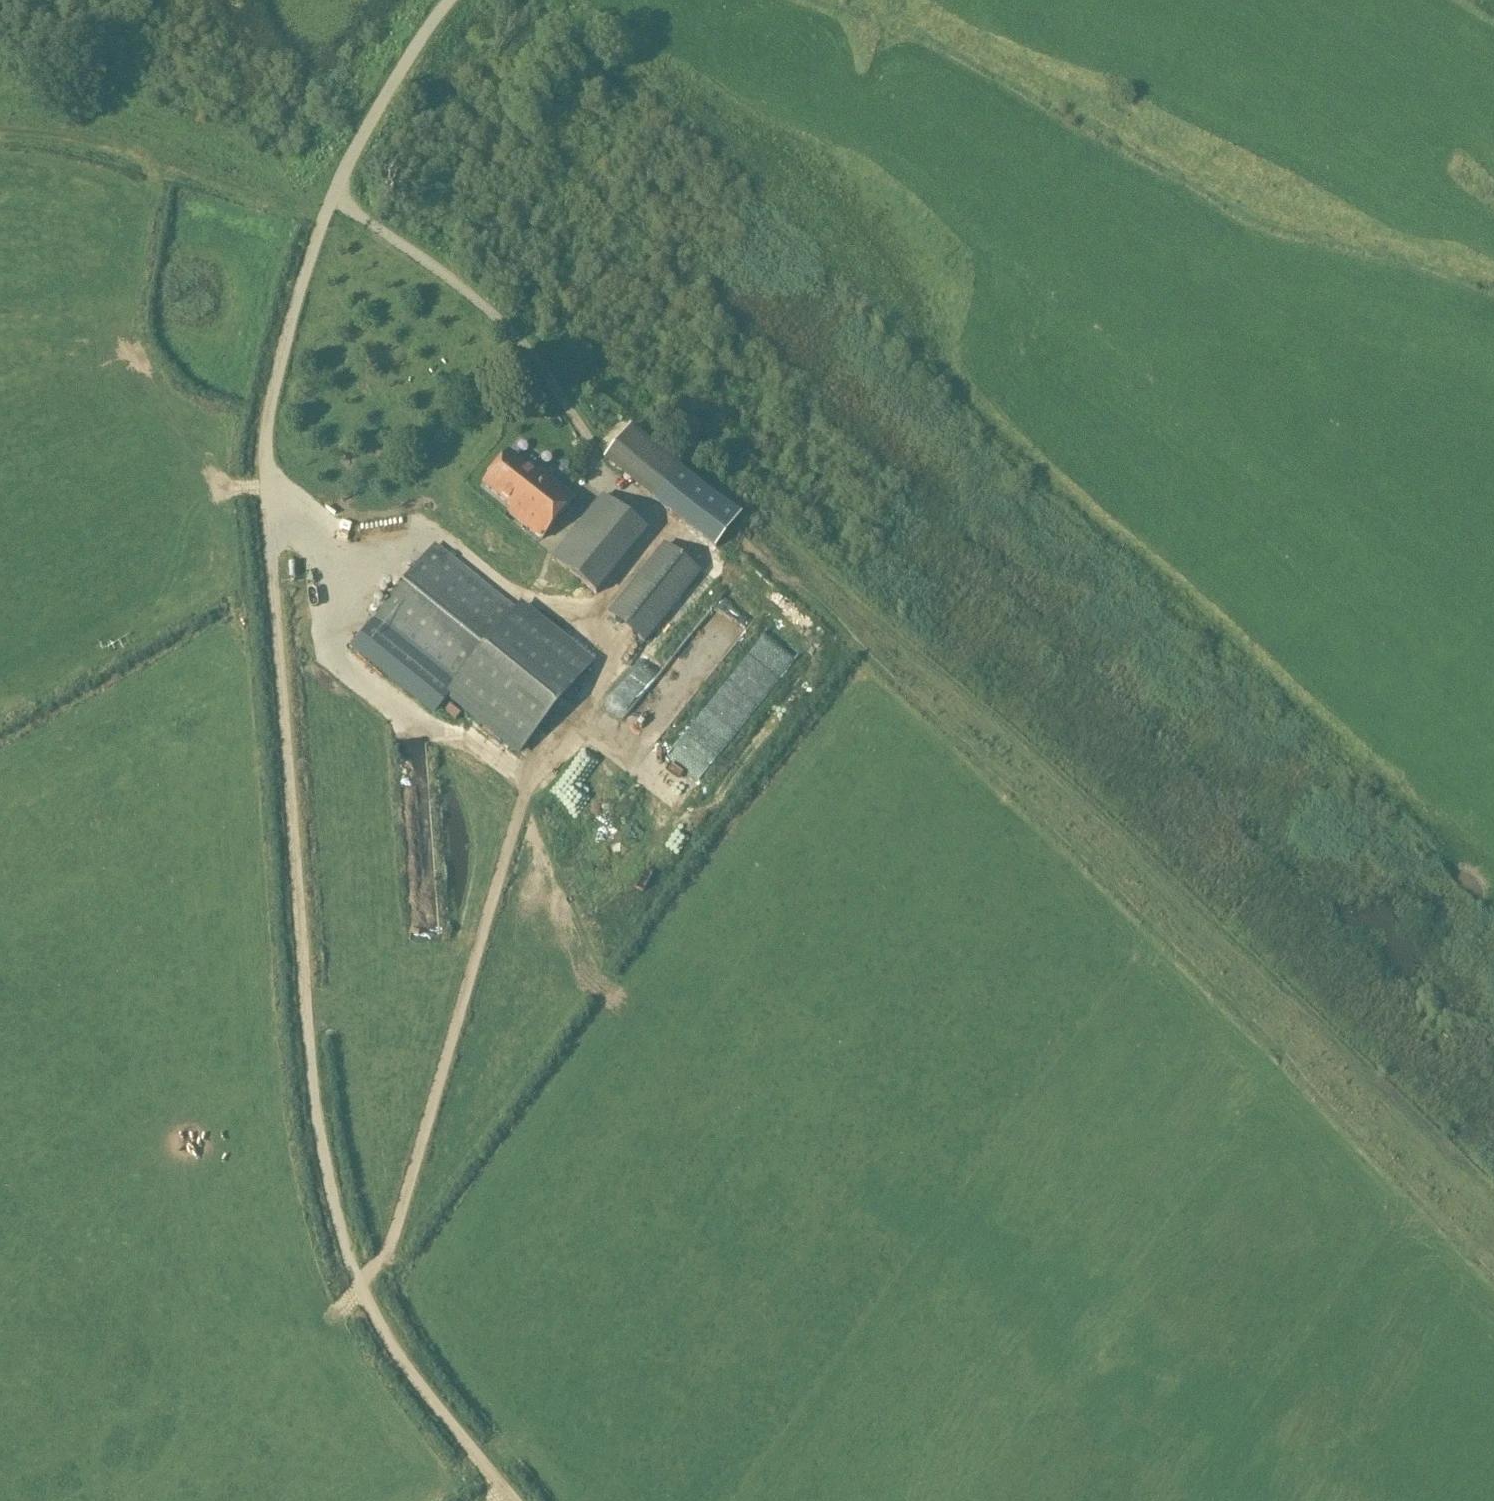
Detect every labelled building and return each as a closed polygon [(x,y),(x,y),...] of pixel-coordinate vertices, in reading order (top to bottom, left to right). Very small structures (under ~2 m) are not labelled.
[(654,500),(681,466),(631,426),(605,460),(654,500)] [(538,476),(510,453),(485,485),(513,507),(509,512),(543,539),(576,497),(542,471),(538,476)] [(598,595),(649,531),(603,494),(551,558),(598,595)] [(645,644),(702,572),(664,544),(608,614),(645,644)] [(519,611),(436,545),(371,624),(454,691),(452,693),(450,692),(448,694),(519,752),(543,723),(552,730),(556,725),(547,718),(566,695),(574,702),(579,697),(570,690),(592,663),(522,606),(519,611)]
